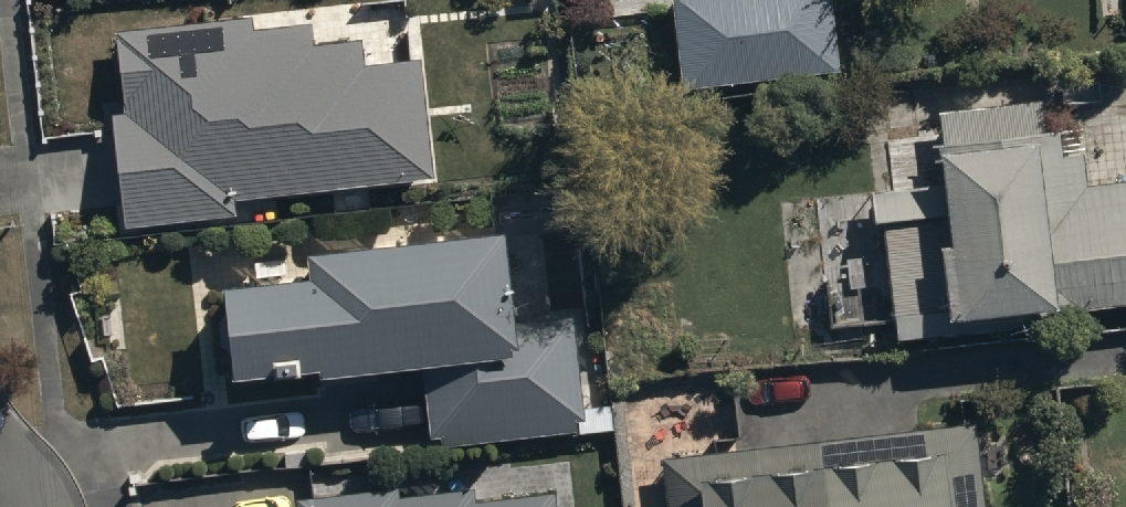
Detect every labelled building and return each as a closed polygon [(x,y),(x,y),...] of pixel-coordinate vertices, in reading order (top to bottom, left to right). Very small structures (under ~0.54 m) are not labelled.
[(679,99),(836,82),(827,0),(669,0),(679,99)] [(110,122),(123,236),(235,223),(234,208),(433,184),(419,65),(362,71),(360,47),(309,53),(306,29),(250,35),(249,25),(113,41),(122,120),(110,122)] [(944,335),(1125,315),(1125,184),(1083,189),(1077,133),(1044,137),(1041,106),(934,118),(937,148),(933,149),(935,164),(931,164),(934,190),(869,197),(873,232),(882,231),(895,349),(945,344),(944,335)] [(295,395),(294,387),(314,385),(315,391),(423,381),(430,447),(438,446),(439,453),(581,439),(570,321),(509,327),(501,246),(301,266),(304,293),(218,301),(227,389),(227,394),(266,390),(267,397),(295,395)] [(663,506),(979,506),(969,428),(658,468),(663,506)] [(469,496),(399,504),(398,496),(294,506),(470,506),(469,496)]
